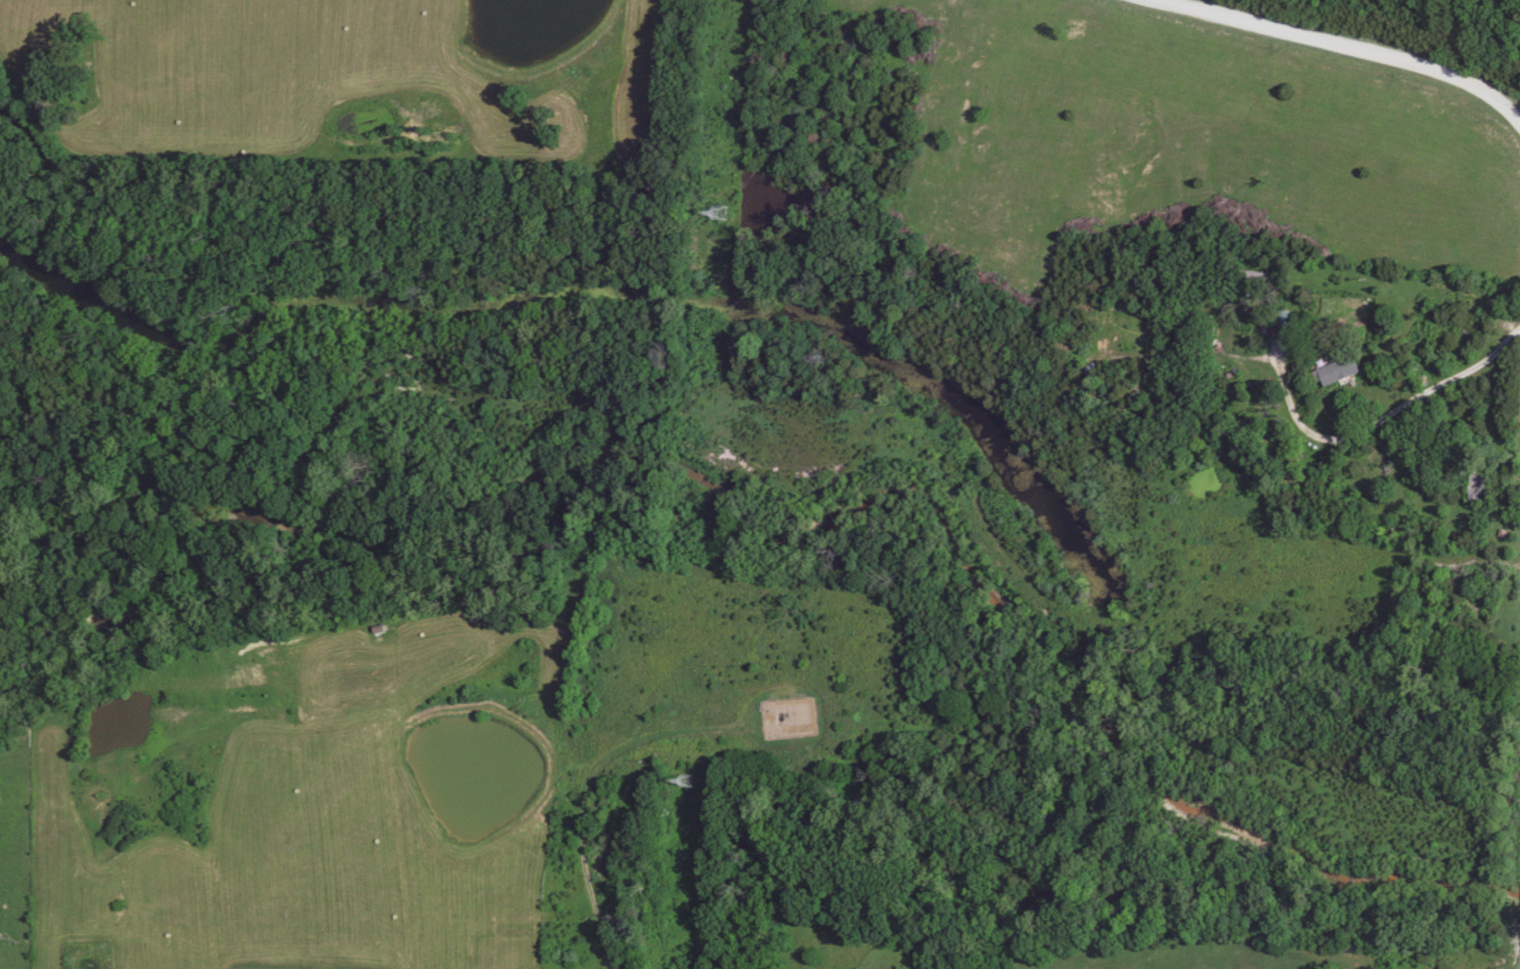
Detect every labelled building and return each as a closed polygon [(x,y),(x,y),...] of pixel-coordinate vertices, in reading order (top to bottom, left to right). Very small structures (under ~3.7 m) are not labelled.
[(1360,376),(1355,358),(1318,368),(1323,386),(1360,376)] [(1482,473),(1470,473),(1470,503),(1482,503),(1482,473)]
